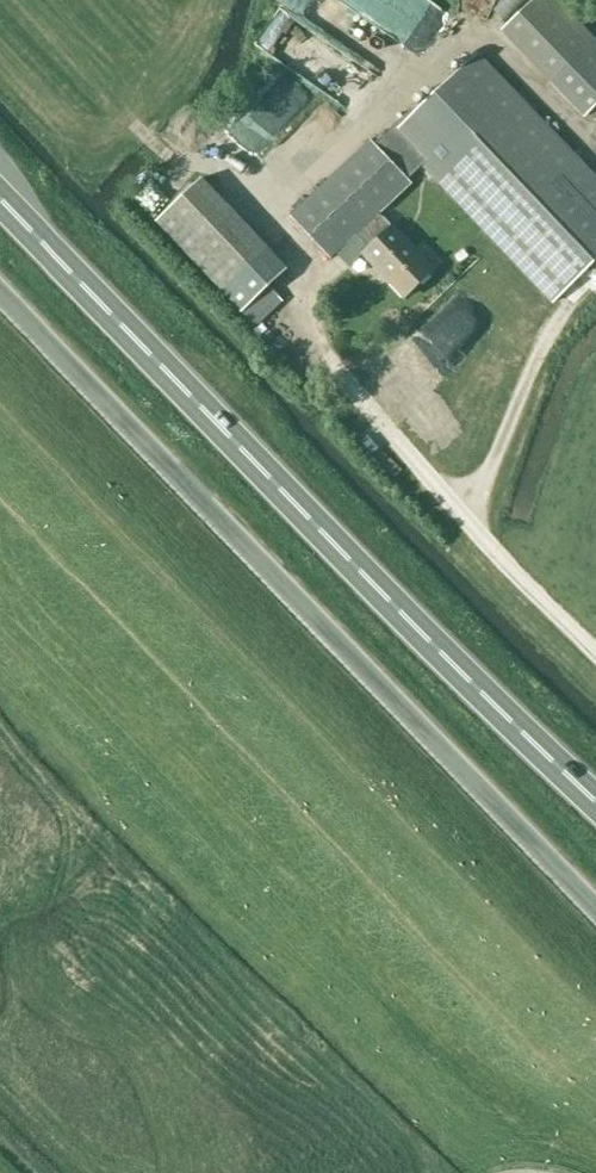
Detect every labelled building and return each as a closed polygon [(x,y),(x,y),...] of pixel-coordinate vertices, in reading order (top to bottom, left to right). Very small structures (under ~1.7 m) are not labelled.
[(504,28),(587,116),(595,107),(595,42),(556,0),(534,0),(504,28)] [(406,177),(422,162),(554,301),(595,261),(595,180),(477,54),(415,113),(412,109),(375,144),(370,139),(306,200),(299,193),(283,209),(289,216),(290,215),(330,258),(361,228),(375,242),(364,253),(405,297),(433,271),(378,213),(410,182),(406,177)] [(269,249),(203,179),(157,223),(223,293),(269,249)]
